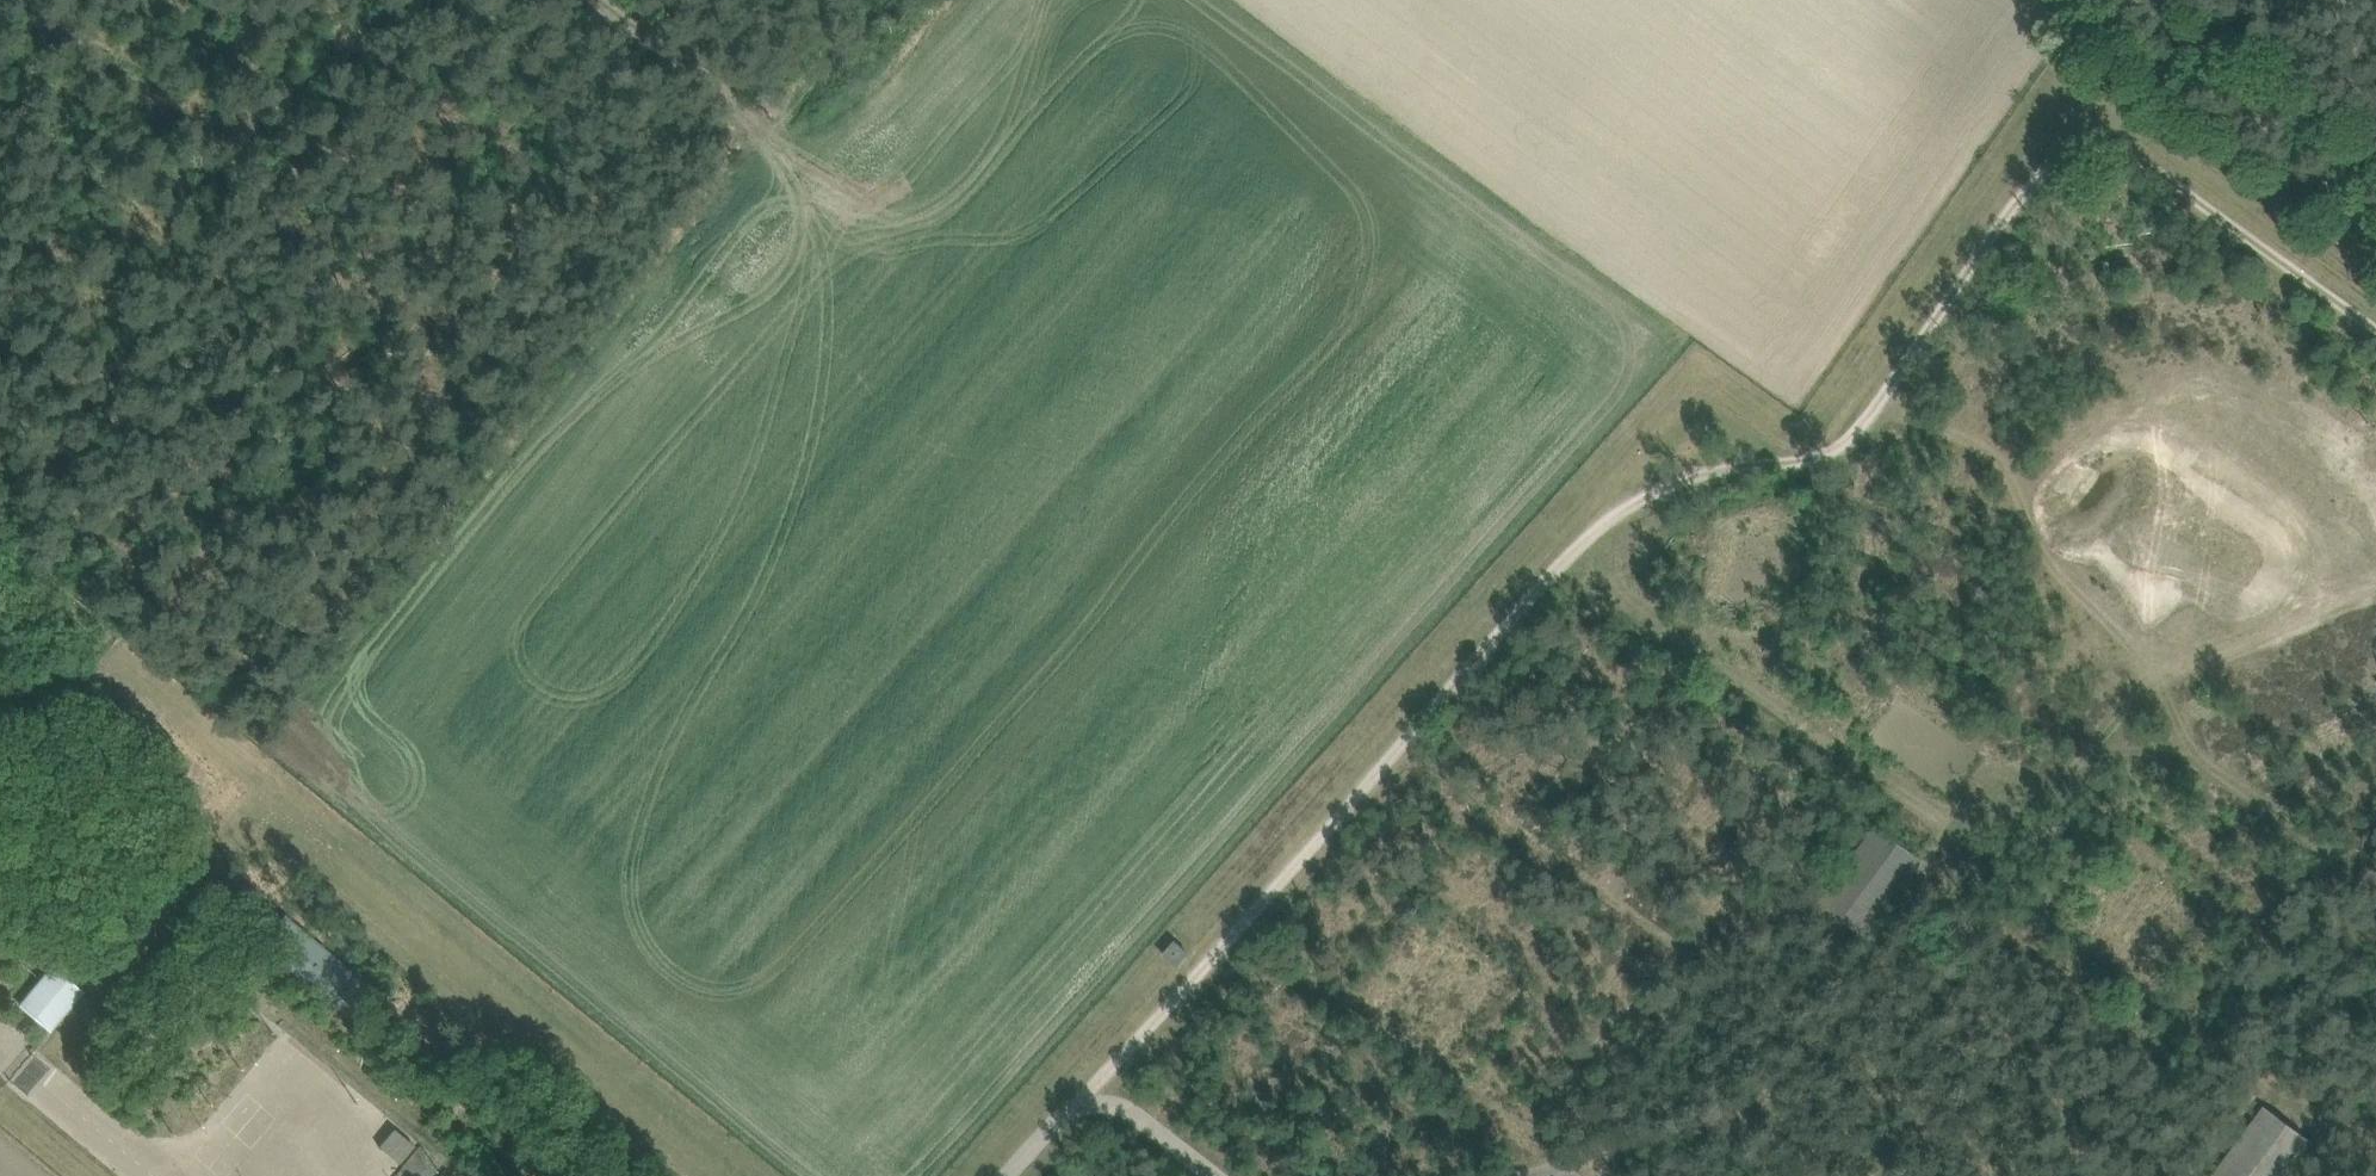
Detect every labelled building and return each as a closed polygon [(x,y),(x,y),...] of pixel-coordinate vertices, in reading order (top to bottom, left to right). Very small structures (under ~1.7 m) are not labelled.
[(1923,859),(1875,823),(1816,902),(1865,938),(1923,859)] [(369,986),(285,916),(261,944),(346,1014),(369,986)] [(1175,942),(1164,954),(1177,966),(1188,953),(1175,942)] [(18,1006),(50,1032),(85,989),(53,963),(18,1006)] [(2209,1175),(2285,1175),(2312,1139),(2264,1102),(2209,1175)] [(395,1128),(380,1146),(400,1163),(415,1145),(395,1128)]
